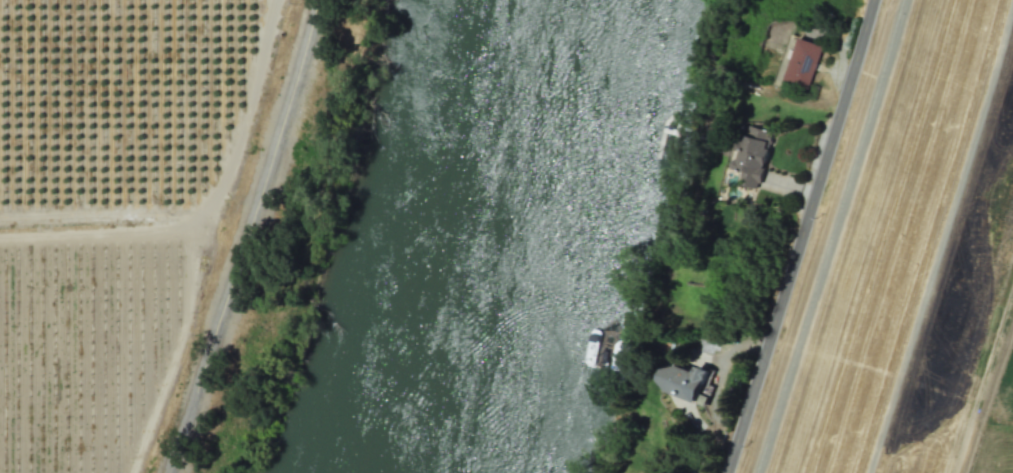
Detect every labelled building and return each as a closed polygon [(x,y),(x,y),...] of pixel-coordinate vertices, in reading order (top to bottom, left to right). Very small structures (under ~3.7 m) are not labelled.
[(808,88),(821,45),(796,38),(783,80),(808,88)] [(739,184),(758,189),(772,130),(749,125),(747,134),(739,133),(735,150),(736,150),(732,168),(742,170),(739,184)] [(697,366),(694,373),(668,363),(659,386),(696,402),(709,370),(697,366)]
